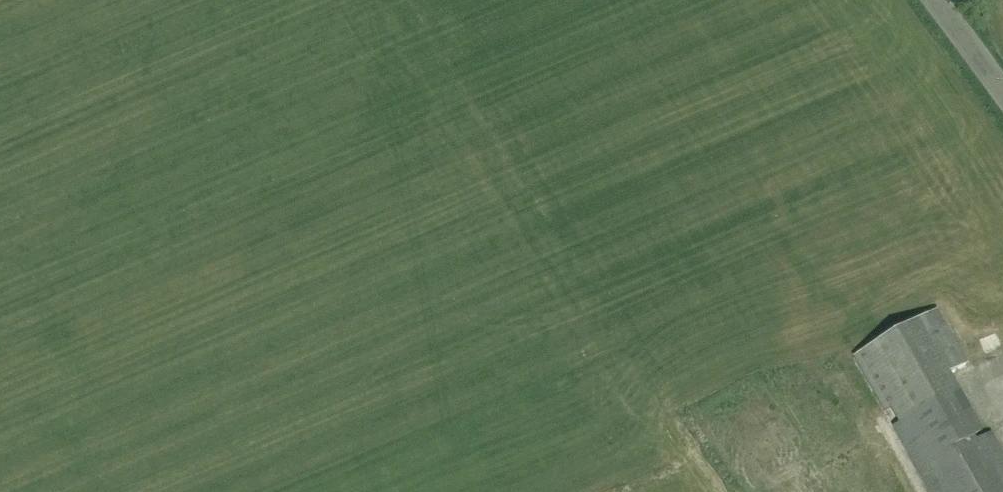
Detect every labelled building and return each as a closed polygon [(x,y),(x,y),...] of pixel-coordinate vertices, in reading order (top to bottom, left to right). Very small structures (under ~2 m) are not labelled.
[(853,357),(884,411),(890,408),(899,423),(893,427),(930,491),(1002,491),(1002,451),(992,432),(936,464),(901,402),(969,363),(938,309),(853,357)]
